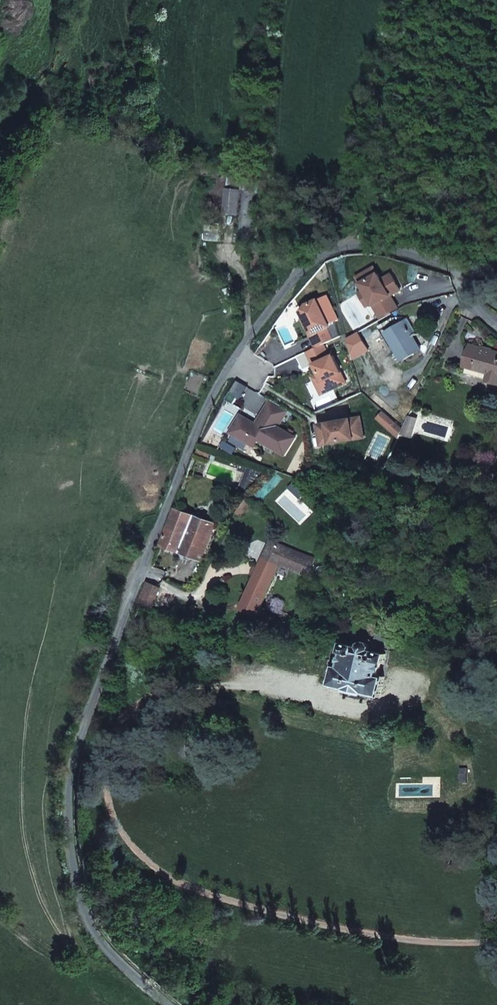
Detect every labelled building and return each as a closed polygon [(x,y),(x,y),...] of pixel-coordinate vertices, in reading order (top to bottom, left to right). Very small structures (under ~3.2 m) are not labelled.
[(236,172),(229,171),(224,213),(239,215),(242,189),(244,175),(236,174),(236,172)] [(242,189),(239,215),(236,243),(251,245),(257,191),(242,189)] [(389,257),(376,255),(374,264),(387,267),(389,257)] [(389,257),(387,267),(385,275),(395,278),(400,261),(389,257)] [(309,293),(298,284),(289,297),(300,304),(309,293)] [(389,319),(378,326),(382,334),(386,332),(402,359),(420,348),(413,335),(417,333),(408,318),(404,321),(394,327),(389,319)] [(487,380),(496,383),(496,353),(470,345),(465,364),(489,371),(487,380)] [(408,414),(404,423),(412,427),(415,418),(408,414)] [(402,426),(400,431),(411,436),(412,427),(404,423),(402,426)] [(166,549),(167,545),(202,559),(215,524),(175,509),(162,544),(161,547),(166,549)] [(258,569),(255,576),(241,607),(258,615),(280,563),(310,576),(316,559),(271,541),(258,569)] [(142,599),(153,604),(159,586),(148,582),(142,599)] [(241,607),(240,610),(257,617),(258,615),(241,607)] [(335,665),(330,685),(380,696),(384,677),(379,676),(382,663),(385,664),(388,652),(372,648),(373,642),(373,637),(372,635),(371,633),(361,631),(358,644),(343,640),(340,652),(342,653),(340,667),(335,665)]
